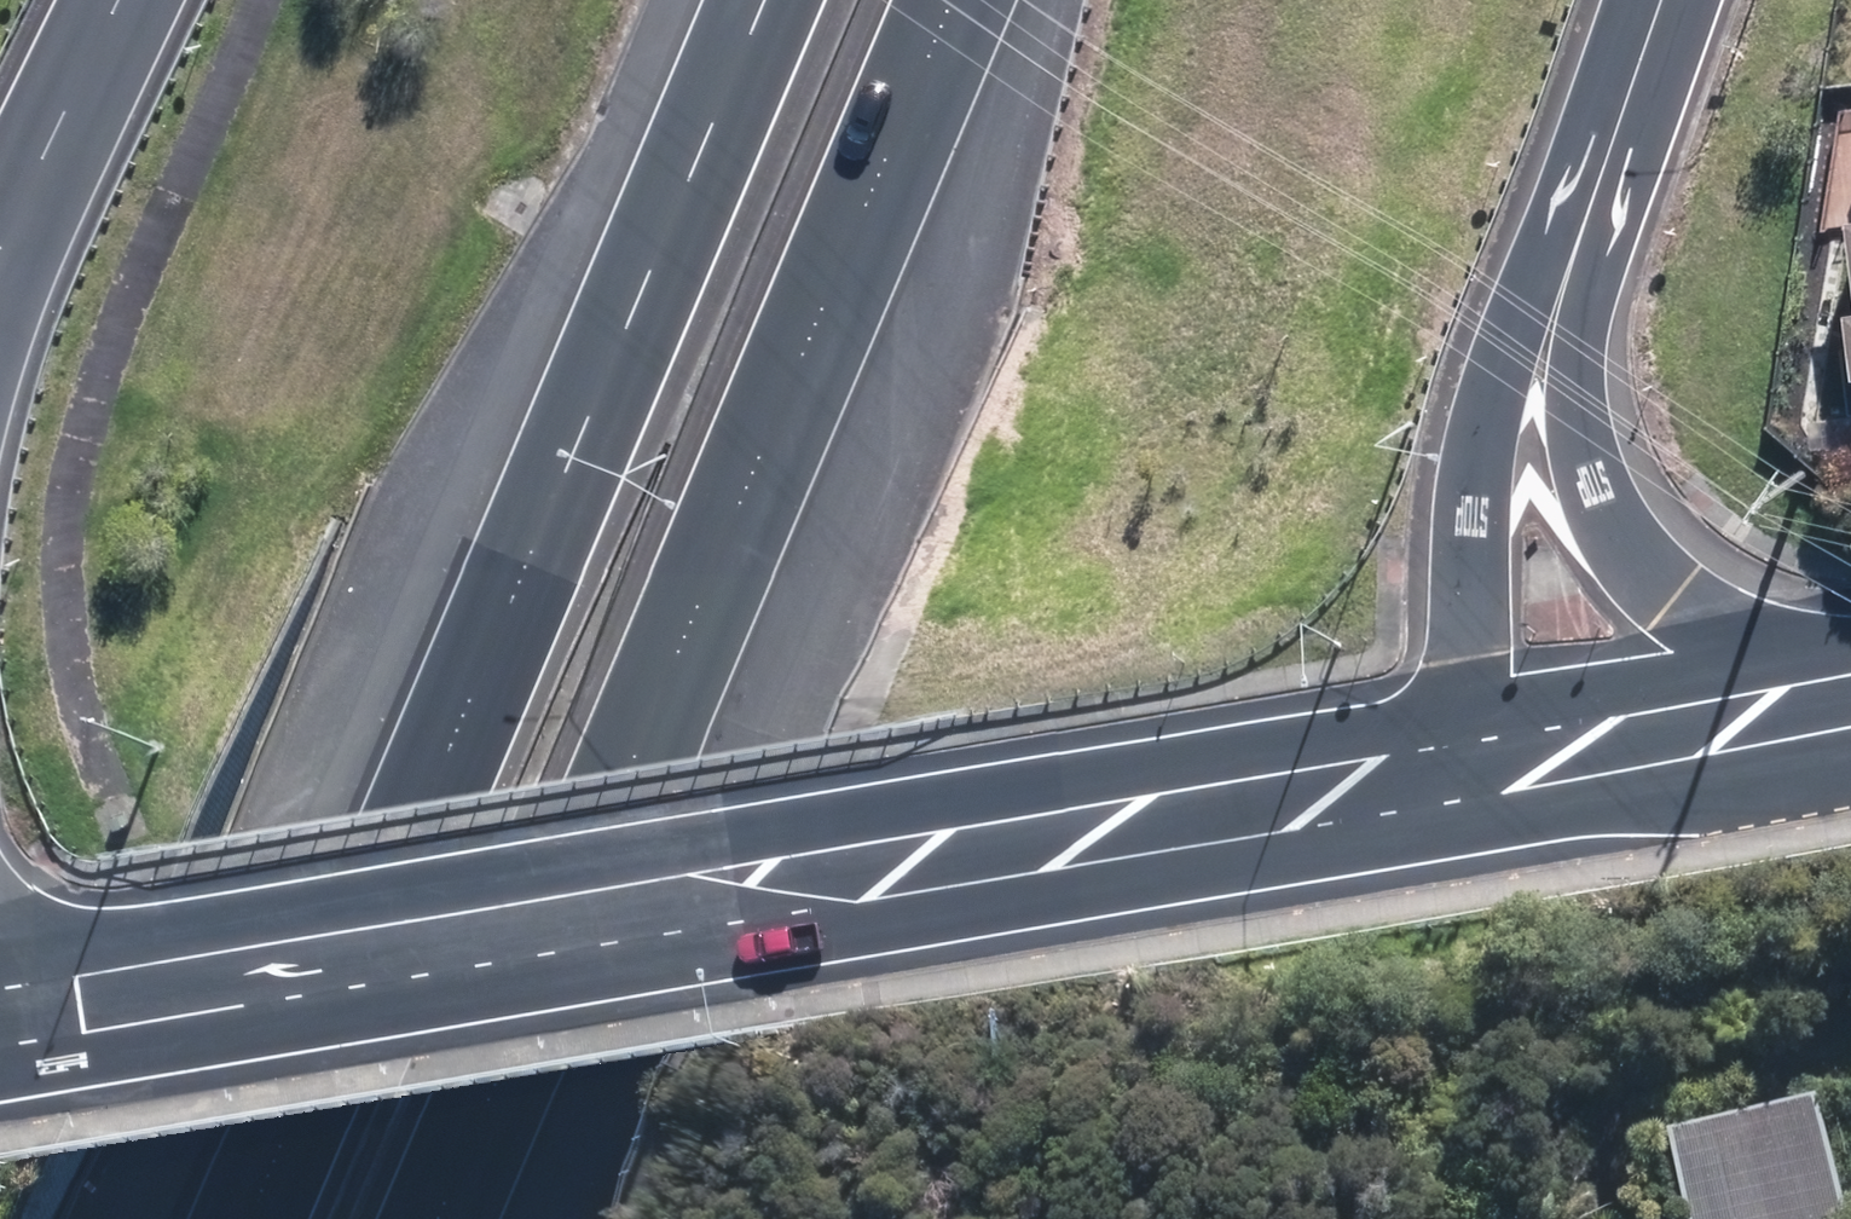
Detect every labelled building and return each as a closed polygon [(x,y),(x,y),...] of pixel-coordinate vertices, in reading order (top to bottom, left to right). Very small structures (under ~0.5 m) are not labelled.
[(1842,244),(1850,317),(1850,243),(1842,244)] [(1838,323),(1846,390),(1850,389),(1850,321),(1838,323)] [(1834,1100),(1850,1175),(1850,1096),(1834,1100)] [(1662,1142),(1681,1218),(1844,1218),(1816,1105),(1662,1142)]
